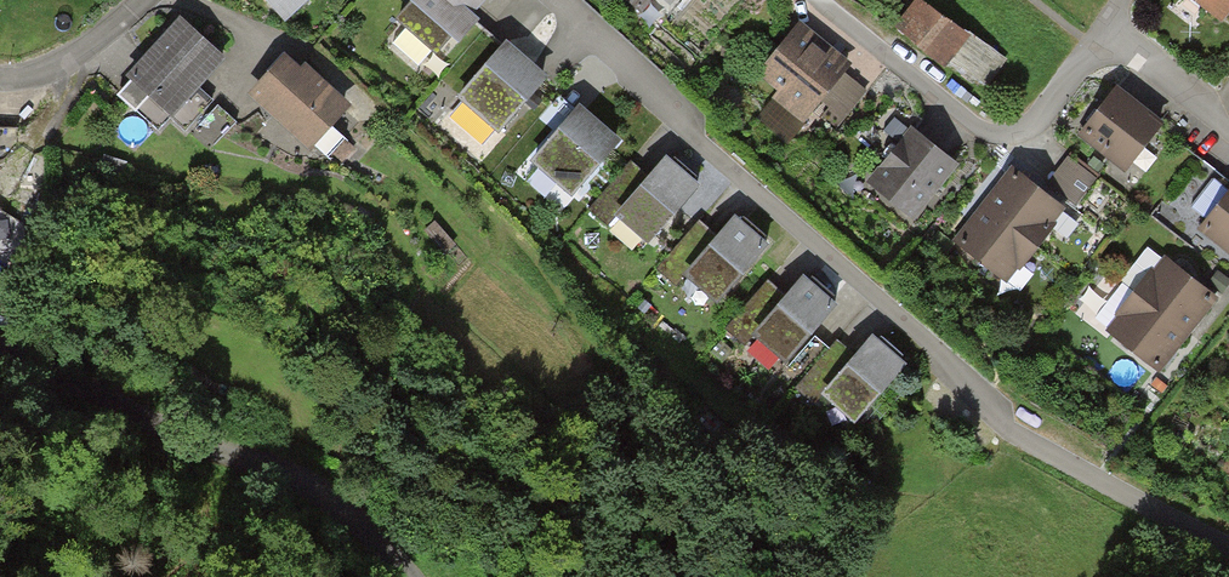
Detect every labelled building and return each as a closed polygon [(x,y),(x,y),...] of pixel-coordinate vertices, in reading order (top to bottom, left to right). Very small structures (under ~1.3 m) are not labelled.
[(284,22),(308,3),(307,0),(264,0),(284,22)] [(454,0),(404,0),(410,5),(395,22),(436,57),(450,40),(458,47),(479,22),(473,16),(454,0)] [(473,16),(487,0),(454,0),(473,16)] [(921,0),(916,0),(894,29),(944,68),(947,66),(968,37),(965,34),(921,0)] [(1222,24),(1228,14),(1228,0),(1191,0),(1222,24)] [(226,59),(180,18),(151,49),(125,79),(129,83),(117,96),(135,112),(148,98),(171,119),(226,59)] [(834,51),(800,22),(756,75),(777,92),(771,99),(803,125),(815,112),(845,74),(853,66),(834,51)] [(967,31),(965,34),(968,37),(947,66),(972,84),(976,79),(987,88),(1007,61),(967,31)] [(547,80),(505,43),(455,98),(497,136),(547,80)] [(351,107),(305,66),(301,70),(285,55),(269,72),(247,96),(309,153),(351,107)] [(868,92),(845,74),(815,112),(838,130),(868,92)] [(1164,125),(1116,87),(1077,136),(1125,174),(1164,125)] [(235,123),(217,106),(195,130),(214,147),(235,123)] [(619,143),(579,106),(530,163),(572,199),(619,143)] [(959,166),(911,128),(866,184),(914,222),(931,200),(959,166)] [(1099,177),(1070,154),(1045,184),(1075,208),(1099,177)] [(700,187),(665,157),(654,171),(648,177),(614,217),(615,218),(649,247),(700,187)] [(648,177),(629,161),(588,208),(609,225),(615,218),(614,217),(648,177)] [(994,188),(981,206),(1037,250),(1056,227),(1053,224),(1065,210),(1011,167),(994,188)] [(1198,231),(1228,256),(1228,192),(1198,231)] [(1020,273),(1037,250),(981,206),(970,220),(952,242),(1006,284),(1017,271),(1020,273)] [(769,247),(734,218),(723,231),(717,238),(683,278),(684,279),(718,307),(769,247)] [(717,238),(698,221),(657,268),(678,286),(684,279),(683,278),(717,238)] [(1165,257),(1134,295),(1189,339),(1204,319),(1219,300),(1165,257)] [(837,307),(802,277),(791,290),(785,297),(751,337),(752,338),(786,367),(837,307)] [(785,297),(766,280),(725,327),(746,345),(752,338),(751,337),(785,297)] [(1174,357),(1189,339),(1134,295),(1104,332),(1159,376),(1174,357)] [(906,368),(871,338),(860,351),(854,358),(819,398),(821,399),(855,428),(906,368)] [(854,358),(835,342),(794,388),(815,406),(821,399),(819,398),(854,358)]
